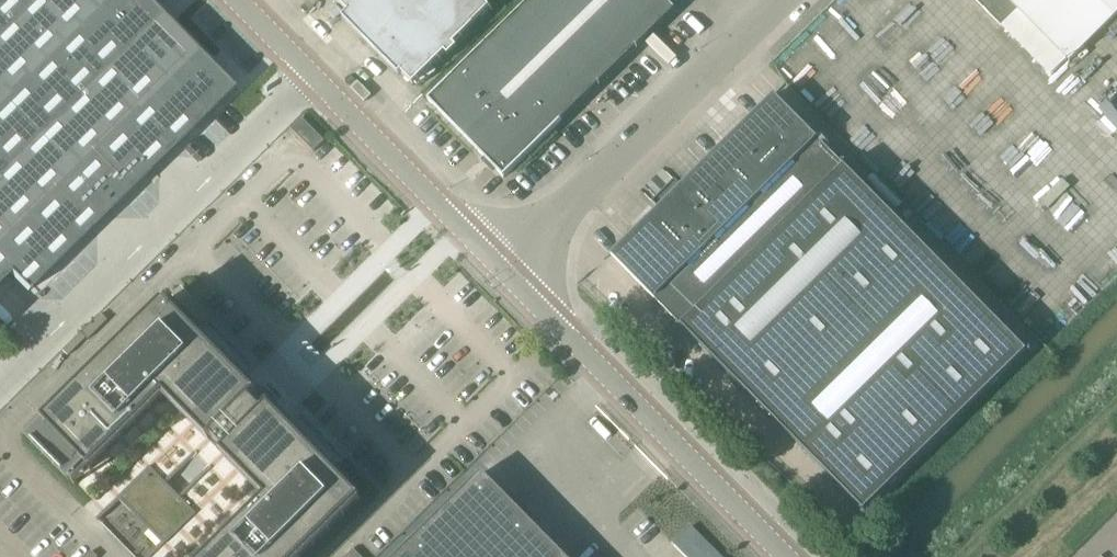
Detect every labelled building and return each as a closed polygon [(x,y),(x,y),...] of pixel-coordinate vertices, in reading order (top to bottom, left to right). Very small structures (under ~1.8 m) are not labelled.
[(10,276),(27,293),(234,90),(145,0),(0,0),(0,285),(10,276)] [(401,74),(413,86),(445,54),(448,58),(457,49),(454,45),(494,6),(488,0),(337,0),(336,1),(348,13),(342,19),(399,76),(401,74)] [(428,101),(504,178),(675,10),(665,0),(531,0),(428,101)] [(1000,27),(1018,10),(1069,63),(1116,16),(1116,0),(974,0),(1000,27)] [(774,97),(681,188),(611,256),(681,328),(864,513),(1026,353),(774,97)] [(290,130),(313,153),(325,142),(301,119),(290,130)] [(242,380),(166,303),(28,438),(30,441),(33,438),(84,473),(88,469),(90,471),(165,397),(266,500),(207,556),(303,556),(360,500),(269,408),(263,413),(251,401),(257,395),(242,380)] [(117,499),(163,546),(196,514),(179,497),(164,482),(149,467),(117,499)] [(483,475),(482,475),(481,475),(397,556),(564,556),(483,475)]
